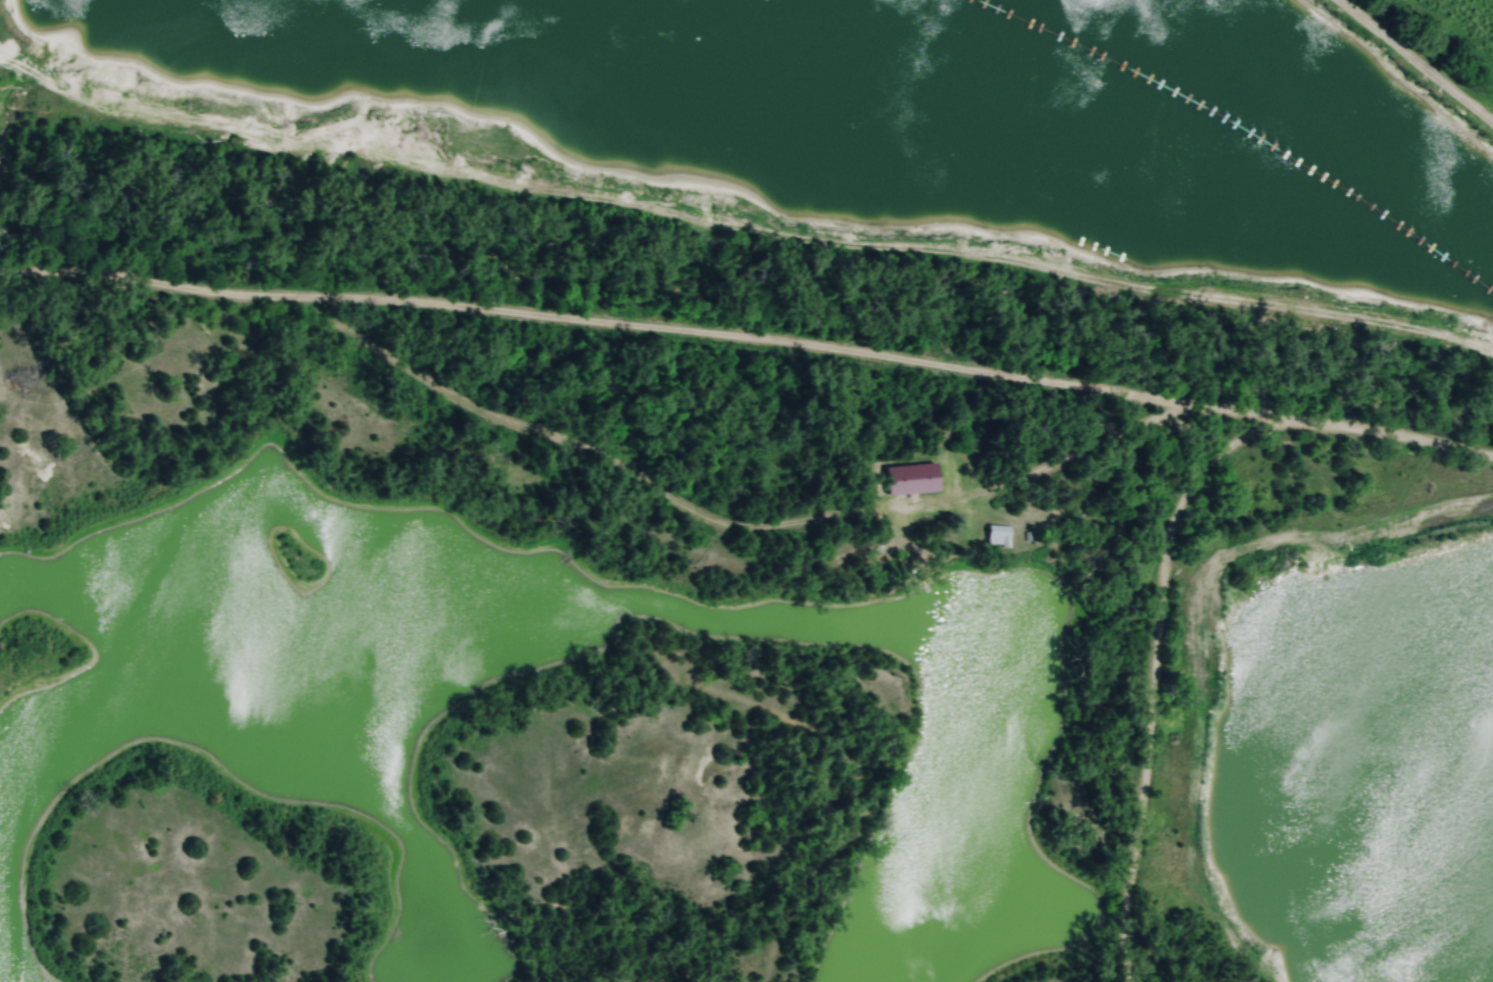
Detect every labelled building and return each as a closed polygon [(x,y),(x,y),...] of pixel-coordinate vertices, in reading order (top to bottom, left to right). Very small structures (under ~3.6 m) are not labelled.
[(1008,548),(1008,526),(988,526),(988,548),(1008,548)]
